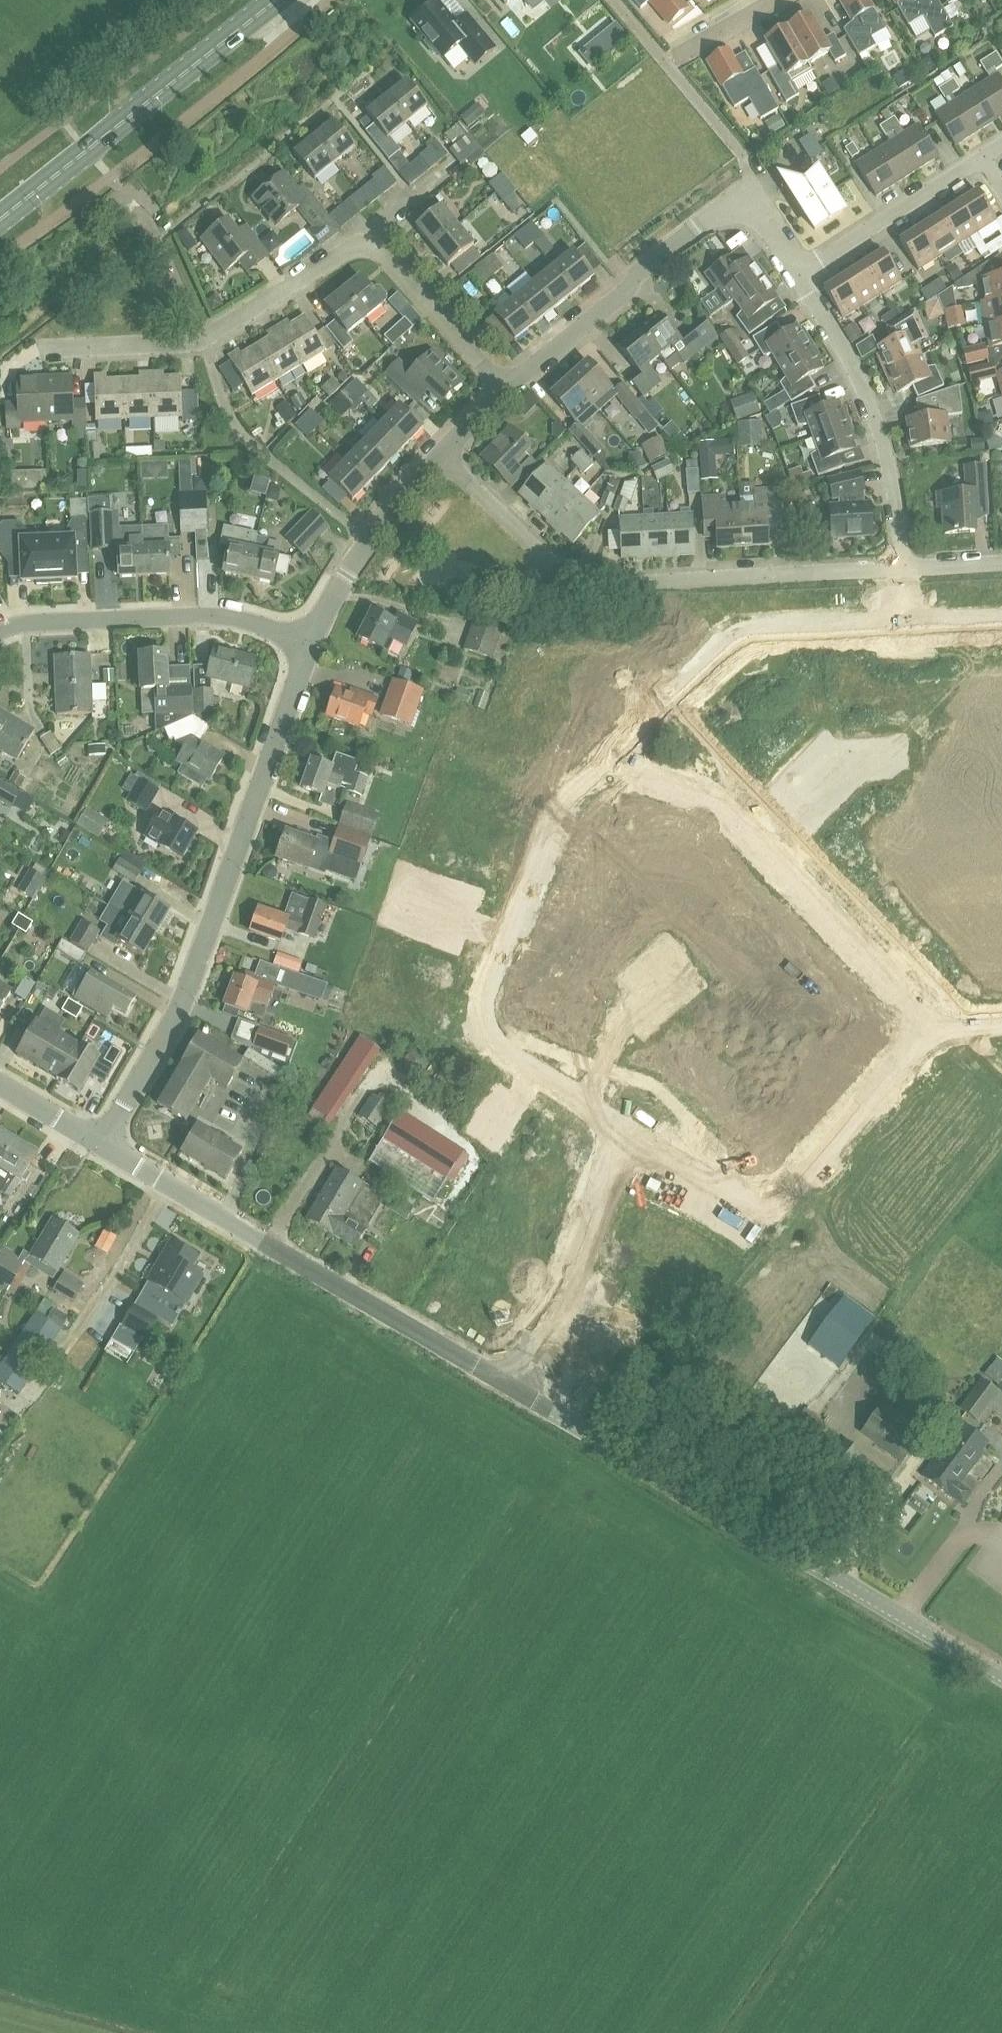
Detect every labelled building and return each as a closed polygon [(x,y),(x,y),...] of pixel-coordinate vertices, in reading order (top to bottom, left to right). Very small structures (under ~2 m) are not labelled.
[(426,40),(424,42),(434,55),(436,53),(443,61),(459,47),(475,66),(497,48),(467,13),(456,22),(437,0),(435,0),(431,4),(428,1),(414,13),(417,16),(410,22),(426,40)] [(687,9),(680,0),(633,0),(640,9),(649,1),(669,24),(672,21),(673,22),(684,12),(683,12),(687,9)] [(872,37),(885,30),(879,20),(868,0),(840,0),(852,22),(845,28),(843,29),(859,56),(877,46),(872,37)] [(908,26),(923,17),(935,38),(953,27),(937,0),(894,0),(908,26)] [(791,26),(787,28),(806,61),(807,61),(809,64),(829,53),(835,62),(846,56),(833,34),(823,40),(809,16),(805,18),(805,17),(790,26),(791,26)] [(592,67),(627,38),(615,24),(581,53),(592,67)] [(806,61),(787,28),(784,30),(783,30),(769,38),(769,39),(766,41),(780,65),(768,72),(786,103),(799,95),(792,83),(813,71),(809,64),(807,61),(806,61)] [(890,42),(876,50),(883,62),(897,54),(890,42)] [(707,61),(734,108),(749,99),(760,120),(779,109),(755,69),(743,75),(728,49),(724,52),(724,51),(711,58),(712,59),(707,61)] [(994,55),(981,63),(988,75),(994,70),(1001,66),(1001,62),(997,54),(994,55)] [(977,89),(997,121),(1001,118),(1001,82),(998,76),(991,80),(988,82),(977,89)] [(945,83),(951,94),(960,89),(954,78),(945,83)] [(385,97),(406,123),(426,107),(405,81),(385,97)] [(945,98),(951,94),(945,83),(938,88),(945,98)] [(977,134),(997,121),(977,89),(956,102),(977,134)] [(406,123),(385,97),(365,114),(373,124),(364,132),(387,160),(399,151),(388,137),(406,123)] [(950,106),(935,115),(956,148),(977,134),(956,102),(950,106)] [(467,128),(485,114),(477,104),(460,118),(467,128)] [(894,115),(886,121),(893,131),(901,126),(894,115)] [(886,121),(879,125),(886,136),(893,131),(886,121)] [(334,122),(314,138),(334,164),(355,148),(334,122)] [(448,151),(450,153),(459,165),(478,149),(457,124),(445,134),(455,146),(448,151)] [(897,139),(918,172),(939,158),(918,126),(897,139)] [(314,181),(334,164),(314,138),(293,155),(314,181)] [(897,185),(918,172),(897,139),(877,153),(897,185)] [(845,147),(852,158),(860,152),(853,142),(845,147)] [(437,163),(446,156),(436,143),(427,150),(437,163)] [(418,157),(420,160),(428,170),(437,163),(427,150),(418,157)] [(897,185),(877,153),(856,166),(876,198),(897,185)] [(371,178),(383,193),(395,184),(383,169),(371,178)] [(496,194),(509,184),(501,174),(488,184),(496,194)] [(815,231),(843,213),(818,174),(803,183),(781,178),(815,231)] [(332,227),(326,219),(301,187),(294,193),(285,180),(277,187),(274,183),(254,199),(268,217),(273,213),(280,222),(297,208),(320,236),(332,227)] [(496,194),(502,202),(513,215),(526,204),(509,184),(496,194)] [(357,193),(368,206),(376,199),(366,186),(357,193)] [(348,200),(359,213),(368,206),(357,193),(348,200)] [(977,193),(957,205),(976,235),(996,222),(977,193)] [(976,235),(957,205),(938,217),(957,247),(976,235)] [(431,247),(456,226),(440,206),(415,227),(431,247)] [(957,247),(938,217),(918,230),(937,260),(957,247)] [(231,218),(204,238),(230,271),(241,262),(249,272),(256,267),(264,261),(268,257),(245,227),(240,231),(231,218)] [(532,222),(524,229),(534,241),(542,235),(532,222)] [(456,226),(431,247),(447,267),(472,246),(456,226)] [(540,251),(541,250),(534,241),(524,229),(514,237),(524,249),(533,242),(540,251)] [(937,260),(918,230),(899,242),(918,272),(937,260)] [(986,246),(991,254),(1001,247),(1001,236),(1001,235),(986,246)] [(552,268),(573,294),(593,278),(572,252),(552,268)] [(882,253),(862,265),(881,295),(901,283),(882,253)] [(985,303),(985,304),(1001,301),(1001,254),(954,284),(957,289),(977,285),(977,288),(982,288),(983,292),(985,303)] [(483,262),(493,275),(502,268),(491,255),(483,262)] [(732,300),(733,301),(765,278),(757,266),(752,266),(748,260),(735,269),(727,259),(704,276),(717,293),(725,305),(732,300)] [(483,262),(474,269),(485,282),(493,275),(483,262)] [(862,308),(881,295),(862,265),(843,278),(862,308)] [(573,294),(552,268),(532,284),(553,310),(573,294)] [(383,307),(381,305),(387,300),(387,295),(380,287),(375,287),(370,291),(360,277),(341,291),(364,321),(383,307)] [(773,289),(765,278),(733,301),(741,312),(735,319),(748,337),(771,320),(764,309),(777,300),(773,294),(773,289)] [(842,320),(862,308),(843,278),(823,290),(842,320)] [(532,284),(513,300),(533,326),(553,310),(532,284)] [(352,342),(346,335),(364,321),(341,291),(323,305),(335,321),(325,328),(342,350),(352,342)] [(513,342),(533,326),(513,300),(493,316),(513,342)] [(924,305),(927,313),(934,316),(943,313),(943,312),(940,303),(939,300),(924,305)] [(985,304),(985,303),(980,304),(985,327),(1001,324),(1001,301),(985,304)] [(948,330),(963,327),(960,309),(945,312),(948,330)] [(884,373),(920,357),(915,345),(927,336),(915,311),(886,329),(892,343),(878,349),(880,356),(878,360),(884,373)] [(658,315),(637,331),(659,358),(670,372),(681,362),(684,365),(717,339),(703,320),(678,340),(658,315)] [(283,323),(276,327),(299,366),(324,352),(303,317),(285,328),(283,323)] [(393,345),(413,327),(405,317),(385,336),(393,345)] [(843,329),(852,342),(863,335),(854,322),(843,329)] [(985,327),(989,350),(1001,348),(1001,324),(985,327)] [(772,355),(779,367),(813,346),(806,335),(801,333),(797,327),(783,336),(777,325),(752,339),(763,358),(772,355)] [(254,347),(274,381),(299,366),(276,327),(269,332),(272,337),(254,347)] [(720,337),(729,351),(740,344),(731,330),(720,337)] [(659,358),(637,331),(617,347),(638,372),(628,380),(643,398),(661,384),(647,367),(659,358)] [(740,344),(729,351),(738,365),(750,358),(740,344)] [(813,346),(779,367),(786,378),(780,385),(791,404),(815,389),(809,378),(822,370),(819,364),(820,359),(813,346)] [(249,396),(274,381),(254,347),(237,358),(234,353),(226,357),(249,396)] [(962,352),(966,366),(987,361),(984,347),(962,352)] [(401,359),(389,371),(386,375),(417,405),(432,390),(443,401),(464,379),(434,350),(413,371),(401,359)] [(926,369),(920,357),(884,373),(890,386),(895,388),(898,394),(912,388),(917,400),(944,388),(935,368),(926,369)] [(967,379),(993,372),(991,362),(965,368),(967,379)] [(586,364),(568,380),(597,412),(615,395),(636,420),(645,412),(622,385),(613,393),(586,364)] [(152,374),(153,419),(182,418),(180,378),(160,379),(160,373),(152,374)] [(123,380),(124,420),(153,419),(152,374),(143,374),(143,379),(123,380)] [(96,421),(124,420),(123,380),(103,380),(103,375),(94,376),(96,421)] [(44,378),(46,423),(72,422),(72,427),(85,426),(84,401),(72,401),(71,376),(44,378)] [(332,376),(321,388),(329,397),(341,386),(332,376)] [(46,423),(44,378),(17,379),(19,404),(6,404),(7,430),(19,430),(19,424),(46,423)] [(597,412),(568,380),(551,396),(578,425),(570,433),(594,459),(595,458),(606,470),(613,470),(605,461),(606,453),(603,450),(583,428),(591,421),(589,419),(597,412)] [(355,381),(347,388),(359,400),(361,403),(363,402),(369,408),(376,402),(366,393),(355,381)] [(361,403),(359,400),(347,388),(339,396),(351,408),(352,407),(355,410),(361,403)] [(917,412),(925,411),(926,419),(906,422),(908,436),(906,439),(907,443),(909,447),(910,449),(949,444),(946,418),(962,416),(958,388),(916,402),(917,412)] [(517,403),(528,414),(540,402),(530,391),(517,403)] [(753,391),(731,399),(738,419),(760,411),(753,391)] [(307,404),(300,392),(289,398),(296,410),(307,404)] [(808,426),(813,439),(850,426),(845,413),(841,410),(838,404),(823,409),(819,397),(790,407),(797,427),(808,426)] [(276,407),(286,423),(297,416),(287,400),(276,407)] [(381,425),(404,447),(422,429),(399,407),(381,425)] [(302,418),(314,430),(322,422),(310,410),(302,418)] [(779,424),(780,420),(783,419),(779,411),(767,417),(773,430),(780,427),(779,424)] [(1001,431),(1001,416),(993,418),(996,432),(1001,431)] [(302,418),(294,426),(306,438),(314,430),(302,418)] [(738,421),(740,446),(763,444),(761,419),(738,421)] [(364,443),(387,465),(404,447),(381,425),(364,443)] [(855,439),(850,426),(813,439),(817,451),(810,457),(817,477),(844,468),(840,456),(855,450),(853,444),(855,439)] [(525,454),(531,447),(511,428),(482,458),(502,477),(509,471),(518,479),(534,463),(525,454)] [(992,434),(987,442),(989,451),(1001,450),(1001,449),(1001,439),(992,434)] [(661,435),(643,444),(651,460),(669,452),(661,435)] [(715,456),(731,455),(730,440),(699,442),(702,481),(717,480),(715,456)] [(89,442),(89,459),(100,459),(99,442),(97,442),(89,442)] [(387,465),(364,443),(346,461),(369,483),(387,465)] [(152,446),(126,447),(126,457),(152,456),(152,451),(152,446)] [(570,459),(577,466),(588,455),(581,448),(570,459)] [(588,455),(577,466),(583,473),(595,462),(588,455)] [(668,458),(660,462),(666,475),(675,471),(668,458)] [(369,483),(346,461),(328,479),(351,502),(369,483)] [(660,462),(651,466),(658,479),(666,475),(660,462)] [(682,462),(683,489),(694,488),(694,462),(682,462)] [(965,494),(937,496),(937,510),(942,510),(944,535),(974,534),(972,506),(987,506),(984,463),(963,464),(965,494)] [(537,511),(563,483),(545,466),(519,495),(537,511)] [(77,469),(77,489),(88,490),(89,469),(77,469)] [(794,487),(815,480),(812,471),(804,473),(791,477),(794,487)] [(31,490),(31,472),(10,472),(10,491),(31,490)] [(833,500),(844,497),(845,507),(830,508),(831,540),(871,537),(869,505),(860,506),(859,494),(864,493),(859,474),(828,482),(833,500)] [(780,490),(755,491),(754,482),(738,483),(740,507),(742,547),(768,546),(766,520),(782,519),(780,490)] [(581,499),(563,483),(537,511),(555,528),(581,499)] [(183,533),(194,533),(193,491),(182,492),(183,533)] [(193,491),(194,533),(198,533),(199,560),(211,560),(210,532),(211,532),(210,491),(193,491)] [(605,494),(601,506),(611,510),(615,498),(605,494)] [(144,577),(143,548),(142,528),(126,528),(120,536),(120,539),(114,539),(114,525),(118,525),(118,510),(114,510),(113,495),(88,496),(88,513),(91,513),(93,551),(118,550),(119,561),(114,561),(114,575),(119,575),(119,578),(144,577)] [(742,547),(740,507),(725,508),(725,497),(703,499),(705,525),(717,524),(718,549),(742,547)] [(581,499),(555,528),(573,545),(600,516),(581,499)] [(618,499),(614,511),(624,514),(628,502),(618,499)] [(312,511),(286,538),(305,556),(331,529),(312,511)] [(645,559),(669,558),(666,517),(652,518),(652,512),(642,513),(642,519),(645,559)] [(691,515),(666,517),(669,558),(694,556),(691,515)] [(75,556),(88,555),(86,519),(72,519),(64,534),(64,538),(47,539),(49,584),(62,584),(62,580),(76,579),(75,556)] [(645,559),(642,519),(618,520),(621,561),(645,559)] [(49,584),(47,539),(29,540),(29,535),(20,522),(3,523),(0,525),(0,553),(4,559),(21,558),(22,582),(36,581),(36,585),(49,584)] [(287,557),(278,555),(266,552),(269,539),(257,536),(254,550),(248,578),(272,584),(274,573),(283,575),(287,557)] [(254,550),(230,545),(224,573),(248,578),(254,550)] [(146,548),(143,548),(144,577),(170,576),(169,547),(146,548)] [(398,615),(394,623),(372,612),(358,639),(387,654),(395,641),(405,647),(417,625),(398,615)] [(498,640),(500,635),(505,636),(507,630),(478,620),(467,651),(491,660),(494,652),(498,654),(503,641),(498,640)] [(548,634),(542,639),(550,648),(556,642),(548,634)] [(210,665),(207,676),(211,677),(249,687),(256,660),(214,649),(210,665)] [(156,733),(164,729),(193,716),(194,715),(193,690),(194,690),(194,687),(192,687),(191,685),(166,686),(165,654),(138,655),(140,691),(154,690),(156,733)] [(56,685),(90,684),(89,655),(55,656),(56,685)] [(201,680),(203,660),(190,659),(188,679),(201,680)] [(410,683),(414,671),(401,667),(397,678),(396,680),(409,685),(410,683)] [(380,714),(400,721),(410,725),(422,692),(392,681),(380,714)] [(469,698),(480,702),(485,687),(474,683),(469,698)] [(90,684),(56,685),(57,715),(91,713),(90,684)] [(193,690),(194,715),(210,715),(215,715),(214,689),(212,689),(194,690),(193,690)] [(372,716),(378,700),(350,690),(348,695),(336,691),(327,717),(359,728),(364,713),(372,716)] [(9,715),(0,710),(0,730),(9,715)] [(0,730),(0,751),(16,760),(34,730),(9,715),(0,730)] [(209,727),(193,716),(164,729),(169,740),(174,738),(175,741),(186,748),(178,762),(183,765),(178,773),(202,788),(207,779),(210,781),(224,757),(200,742),(209,727)] [(813,731),(819,725),(810,716),(804,722),(813,731)] [(872,716),(865,717),(866,729),(873,729),(872,716)] [(825,720),(819,725),(827,734),(833,728),(825,720)] [(228,731),(222,743),(238,750),(243,739),(228,731)] [(781,745),(775,750),(783,759),(789,753),(781,745)] [(783,759),(775,750),(769,756),(777,765),(783,759)] [(336,754),(331,767),(311,760),(301,788),(322,795),(319,804),(329,807),(332,800),(335,802),(337,796),(325,792),(329,783),(340,787),(341,784),(349,786),(347,791),(360,796),(367,778),(355,774),(359,762),(336,754)] [(448,768),(436,764),(434,771),(445,775),(448,768)] [(962,765),(954,766),(955,778),(963,777),(962,765)] [(947,778),(955,778),(954,766),(946,766),(947,778)] [(147,811),(160,789),(163,784),(138,770),(135,775),(131,773),(122,789),(130,794),(127,800),(147,811)] [(430,779),(442,783),(445,775),(434,771),(430,779)] [(26,778),(14,772),(8,783),(20,789),(26,778)] [(16,806),(23,793),(0,780),(0,801),(14,809),(16,806)] [(444,805),(446,797),(435,793),(432,801),(444,805)] [(887,805),(893,811),(901,802),(896,796),(887,805)] [(907,808),(901,802),(893,811),(898,817),(907,808)] [(341,826),(374,836),(381,814),(349,803),(341,826)] [(77,823),(86,829),(100,837),(109,822),(95,813),(86,808),(77,823)] [(159,813),(146,837),(160,845),(159,847),(181,859),(196,833),(175,820),(174,822),(159,813)] [(914,816),(906,824),(911,830),(920,822),(914,816)] [(423,824),(421,832),(432,836),(435,829),(423,824)] [(331,858),(335,860),(363,869),(374,836),(341,826),(336,841),(320,835),(317,844),(285,833),(276,858),(308,869),(312,857),(329,863),(331,858)] [(928,830),(919,838),(925,844),(933,836),(928,830)] [(429,844),(432,836),(421,832),(418,840),(429,844)] [(945,855),(951,861),(960,852),(954,847),(945,855)] [(965,858),(960,852),(951,861),(956,867),(965,858)] [(142,871),(121,858),(113,870),(134,882),(142,871)] [(568,866),(561,886),(604,901),(611,881),(568,866)] [(33,899),(46,878),(31,869),(18,890),(33,899)] [(73,900),(104,915),(115,891),(85,876),(73,900)] [(561,886),(554,906),(597,921),(604,901),(561,886)] [(124,914),(156,933),(169,910),(144,895),(139,903),(133,900),(124,914)] [(280,942),(285,928),(298,933),(298,934),(313,940),(326,907),(293,895),(284,918),(259,909),(250,932),(280,942)] [(142,955),(156,933),(124,914),(110,906),(101,920),(109,925),(102,937),(116,946),(119,941),(142,955)] [(554,906),(547,926),(590,941),(597,921),(554,906)] [(12,926),(19,930),(25,919),(18,915),(12,926)] [(25,919),(19,930),(26,934),(32,924),(25,919)] [(89,953),(101,931),(82,921),(70,940),(89,953)] [(79,964),(85,953),(62,940),(56,950),(79,964)] [(603,950),(600,958),(612,962),(615,954),(603,950)] [(225,1005),(222,1013),(237,1019),(240,1011),(247,1014),(252,1000),(266,1006),(274,984),(318,1000),(325,983),(281,967),(261,960),(255,975),(237,969),(234,976),(224,1005),(225,1005)] [(125,1014),(135,997),(88,969),(72,997),(107,1018),(113,1007),(125,1014)] [(362,980),(359,987),(371,991),(373,984),(362,980)] [(0,984),(0,1011),(12,991),(0,984)] [(517,987),(505,1021),(508,1022),(524,1027),(536,994),(517,987)] [(536,994),(524,1027),(542,1034),(554,1000),(536,994)] [(69,1015),(76,1004),(68,1000),(62,1011),(69,1015)] [(554,1000),(542,1034),(560,1040),(572,1007),(554,1000)] [(83,1008),(76,1004),(69,1015),(76,1020),(83,1008)] [(572,1007),(560,1040),(579,1047),(591,1013),(572,1007)] [(662,1043),(646,1059),(661,1074),(690,1047),(676,1031),(683,1024),(674,1015),(654,1035),(662,1043)] [(18,1055),(38,1067),(59,1033),(38,1021),(18,1055)] [(294,1037),(259,1025),(252,1046),(286,1059),(294,1037)] [(59,1033),(38,1067),(59,1079),(79,1045),(59,1033)] [(186,1122),(210,1080),(227,1090),(243,1062),(199,1036),(158,1105),(186,1122)] [(100,1057),(79,1045),(59,1079),(80,1091),(100,1057)] [(100,1066),(111,1072),(122,1052),(112,1046),(100,1066)] [(690,1047),(661,1074),(674,1088),(703,1060),(690,1047)] [(243,1058),(249,1062),(255,1053),(249,1049),(243,1058)] [(261,1056),(255,1053),(249,1062),(255,1066),(261,1056)] [(267,1060),(261,1056),(255,1066),(261,1069),(267,1060)] [(273,1064),(267,1060),(261,1069),(267,1073),(273,1064)] [(703,1060),(674,1088),(687,1102),(717,1074),(703,1060)] [(279,1068),(273,1064),(267,1073),(273,1077),(279,1068)] [(285,1072),(279,1068),(273,1077),(279,1082),(285,1072)] [(717,1074),(687,1102),(702,1118),(718,1102),(726,1111),(747,1092),(738,1083),(731,1089),(717,1074)] [(373,1094),(358,1117),(377,1129),(391,1106),(373,1094)] [(314,1104),(304,1119),(324,1132),(334,1117),(314,1104)] [(182,1154),(226,1180),(242,1152),(198,1127),(190,1140),(182,1154)] [(16,1140),(0,1131),(0,1167),(16,1140)] [(16,1140),(0,1167),(0,1191),(10,1198),(37,1153),(16,1140)] [(383,1141),(370,1162),(433,1202),(446,1181),(383,1141)] [(333,1235),(362,1186),(364,1184),(337,1168),(306,1219),(333,1235)] [(362,1186),(333,1235),(356,1249),(367,1231),(364,1229),(383,1198),(362,1186)] [(57,1271),(79,1234),(53,1219),(31,1255),(23,1251),(19,1257),(25,1261),(24,1263),(40,1272),(45,1264),(57,1271)] [(103,1226),(94,1246),(110,1254),(119,1233),(103,1226)] [(153,1294),(158,1286),(186,1303),(204,1273),(192,1266),(198,1257),(172,1241),(143,1288),(153,1294)] [(2,1247),(0,1250),(0,1288),(7,1293),(21,1270),(19,1270),(24,1263),(25,1261),(19,1257),(2,1247)] [(53,1290),(73,1302),(85,1284),(65,1272),(53,1290)] [(26,1314),(39,1298),(28,1289),(15,1305),(26,1314)] [(808,1345),(835,1365),(839,1368),(868,1328),(875,1319),(844,1296),(808,1345)] [(55,1305),(44,1299),(2,1363),(0,1362),(0,1382),(19,1394),(37,1369),(62,1329),(71,1314),(55,1305)] [(120,1333),(116,1340),(137,1352),(144,1340),(157,1318),(158,1316),(136,1303),(122,1327),(119,1332),(120,1333)] [(991,1366),(985,1374),(998,1385),(1001,1381),(1001,1375),(991,1366)] [(981,1380),(960,1408),(978,1422),(999,1393),(981,1380)] [(902,1461),(921,1435),(882,1406),(863,1432),(902,1461)] [(983,1454),(981,1453),(988,1444),(963,1425),(957,1434),(955,1433),(922,1477),(963,1507),(972,1494),(960,1485),(983,1454)] [(826,1464),(843,1477),(862,1454),(845,1440),(826,1464)]
